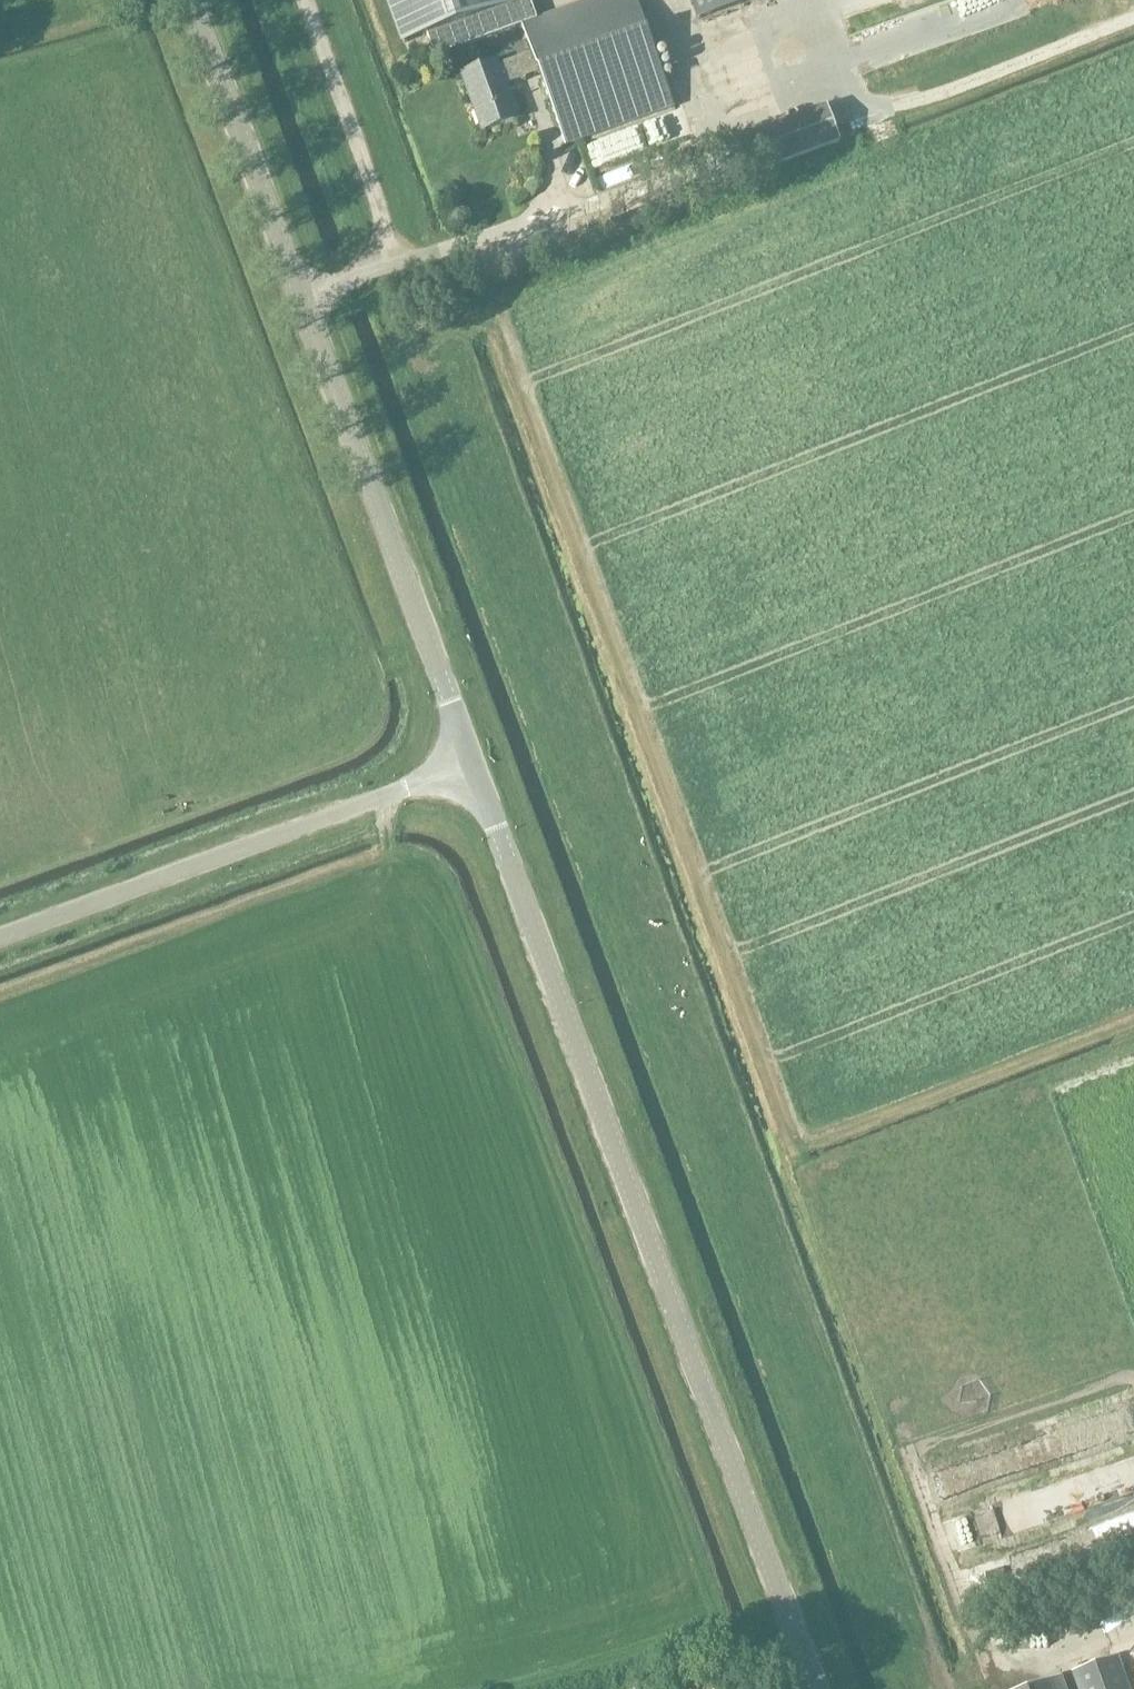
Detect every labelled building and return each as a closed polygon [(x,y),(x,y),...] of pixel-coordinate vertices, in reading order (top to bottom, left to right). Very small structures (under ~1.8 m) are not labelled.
[(406,43),(427,35),(435,57),(520,26),(530,52),(496,64),(495,61),(459,74),(480,132),(516,119),(504,85),(537,73),(563,145),(672,106),(633,0),(586,0),(535,18),(528,0),(390,0),(406,43)] [(696,20),(752,0),(688,0),(696,20)] [(874,20),(882,49),(1000,17),(995,0),(947,0),(874,20)] [(825,105),(740,137),(754,174),(839,143),(825,105)] [(995,1450),(1000,1472),(1117,1443),(1111,1421),(995,1450)] [(937,1491),(982,1491),(982,1468),(937,1468),(937,1491)] [(1129,1623),(1133,1622),(1133,1599),(1123,1602),(1129,1623)] [(1113,1656),(1069,1672),(1075,1688),(1125,1688),(1113,1656)] [(1056,1677),(1024,1688),(1061,1688),(1056,1677)] [(645,1679),(627,1683),(628,1688),(648,1688),(645,1679)]
